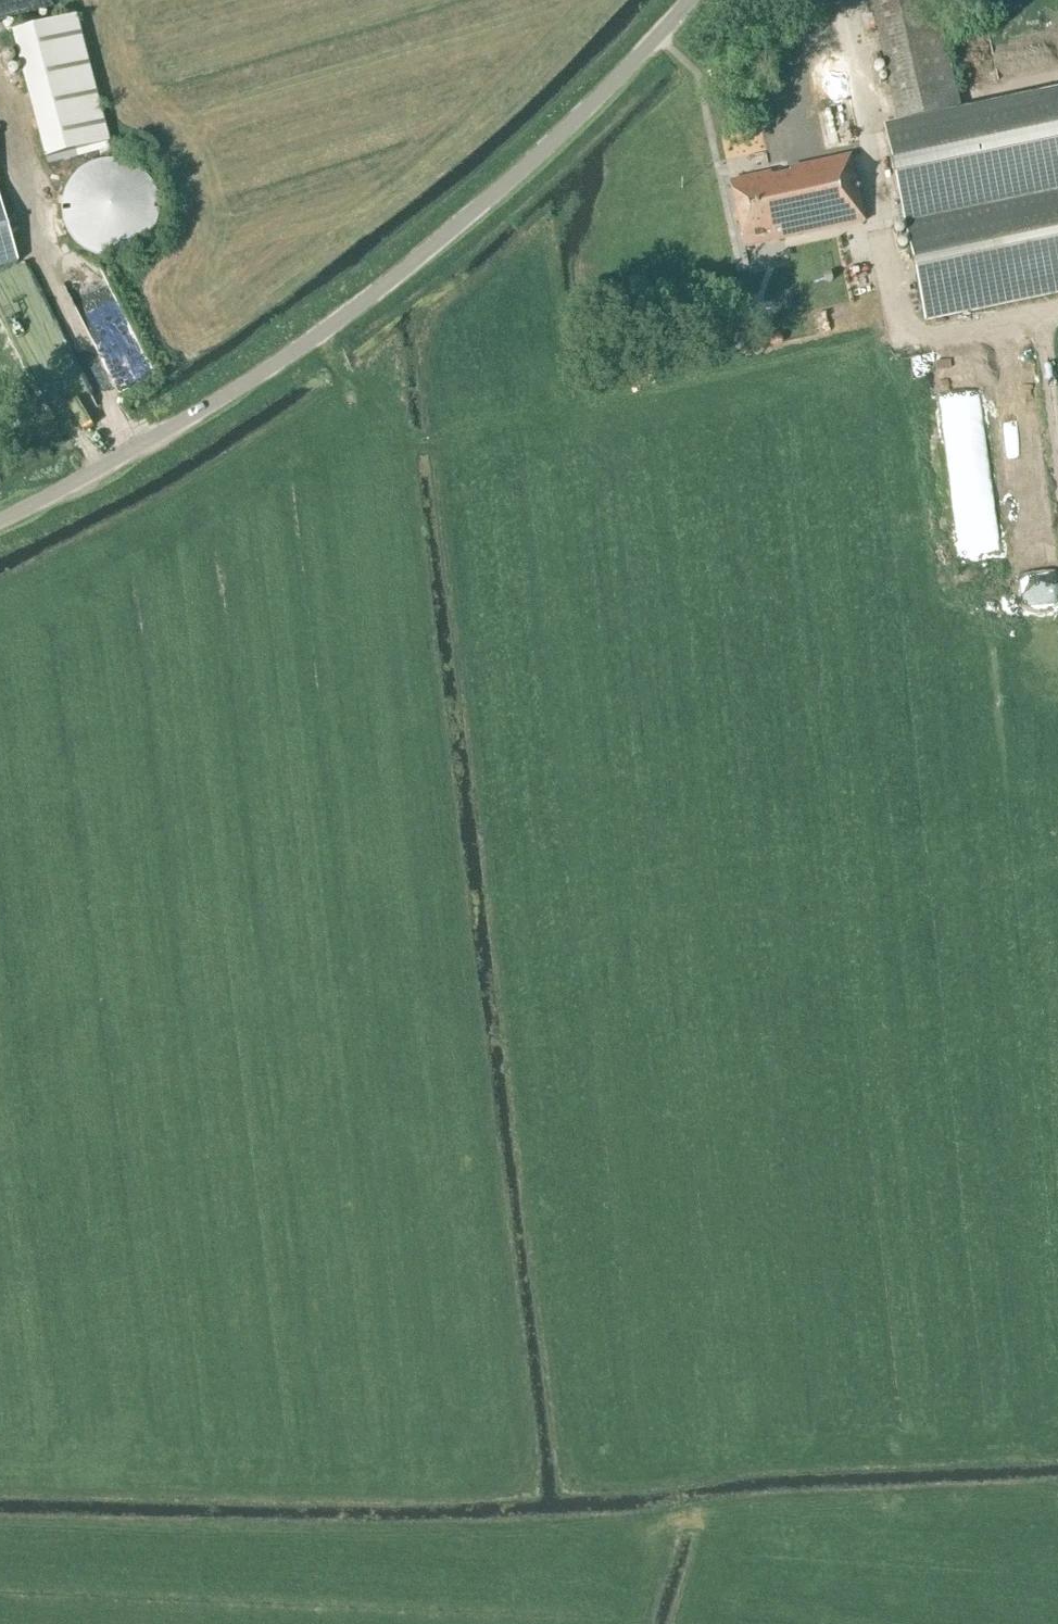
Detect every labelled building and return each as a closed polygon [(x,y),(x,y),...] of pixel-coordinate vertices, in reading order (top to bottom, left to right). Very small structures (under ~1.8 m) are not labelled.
[(960,110),(936,0),(871,0),(898,123),(960,110)] [(12,35),(44,161),(108,145),(76,19),(12,35)] [(960,110),(898,123),(883,126),(902,214),(1057,180),(1057,89),(960,110)] [(744,248),(864,222),(850,156),(789,169),(790,174),(771,178),(770,173),(730,182),(744,248)] [(159,195),(157,191),(155,187),(153,184),(151,180),(148,177),(147,176),(144,173),(141,170),(137,168),(134,166),(128,163),(124,162),(120,161),(116,161),(112,161),(107,161),(103,161),(99,162),(95,164),(91,165),(88,167),(84,169),(79,173),(76,176),(73,179),(71,182),(69,186),(67,190),(65,193),(65,195),(64,199),(63,203),(62,208),(62,212),(63,216),(63,218),(64,222),(65,226),(66,228),(67,230),(69,234),(71,237),(73,240),(75,242),(76,243),(79,246),(82,249),(86,251),(91,254),(95,256),(101,257),(105,258),(112,258),(116,258),(118,258),(124,257),(128,255),(133,253),(137,251),(139,250),(142,247),(144,246),(147,243),(150,240),(151,238),(153,235),(155,231),(157,228),(158,226),(159,222),(159,220),(160,216),(160,214),(160,211),(161,207),(160,203),(160,201),(159,197),(159,195)] [(1057,292),(1057,180),(902,214),(925,321),(1057,292)] [(0,198),(0,268),(18,262),(0,198)] [(782,346),(780,335),(767,338),(769,348),(782,346)] [(963,557),(1003,549),(993,495),(953,502),(963,557)]
